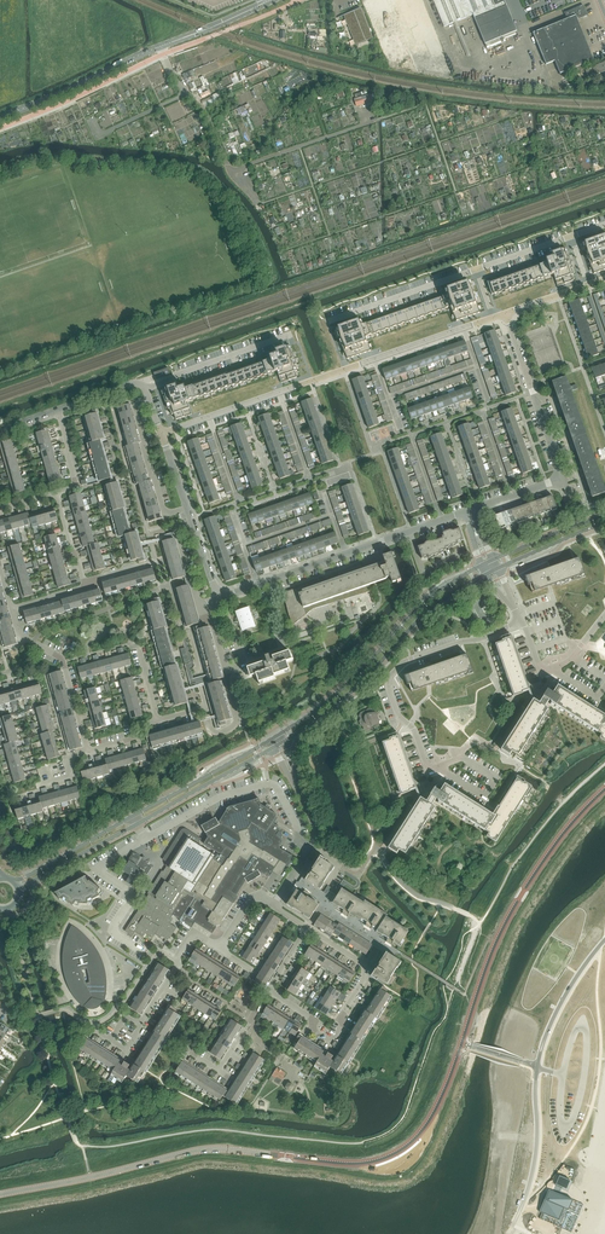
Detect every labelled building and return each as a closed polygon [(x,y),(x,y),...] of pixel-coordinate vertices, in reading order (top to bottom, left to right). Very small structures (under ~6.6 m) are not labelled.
[(374,15),(393,10),(390,0),(370,0),(374,15)] [(486,44),(518,33),(507,0),(471,0),(486,44)] [(566,9),(568,15),(578,12),(579,16),(589,12),(585,2),(566,9)] [(344,15),(356,45),(373,38),(361,8),(344,15)] [(579,13),(535,28),(547,62),(557,59),(561,71),(576,66),(576,68),(595,61),(579,13)] [(604,69),(604,60),(587,66),(589,74),(604,69)] [(230,73),(227,67),(222,69),(221,65),(214,67),(216,73),(219,72),(220,76),(230,73)] [(353,101),(355,105),(355,107),(372,101),(370,95),(353,101)] [(246,122),(249,129),(254,127),(252,120),(246,122)] [(225,150),(230,160),(235,158),(230,148),(225,150)] [(372,189),(364,193),(373,214),(377,212),(376,209),(379,208),(374,196),(375,195),(372,189)] [(594,273),(604,270),(604,235),(583,243),(588,254),(591,265),(594,273)] [(502,292),(504,291),(505,291),(509,290),(509,289),(512,288),(512,289),(516,287),(519,286),(523,285),(523,284),(526,283),(526,284),(530,282),(533,281),(538,280),(537,279),(540,278),(540,279),(545,277),(544,277),(547,276),(548,276),(551,275),(551,276),(553,275),(557,286),(573,281),(571,275),(573,274),(571,268),(573,268),(568,255),(567,256),(565,250),(552,254),(553,258),(546,260),(546,261),(488,282),(492,295),(497,293),(498,294),(502,292)] [(361,319),(336,328),(341,339),(344,351),(348,359),(371,351),(369,342),(367,336),(371,334),(375,334),(379,332),(383,331),(387,329),(391,328),(395,326),(400,325),(403,323),(409,322),(414,319),(419,318),(423,316),(427,316),(431,313),(435,313),(439,310),(443,310),(447,308),(451,307),(453,313),(457,321),(480,312),(478,304),(473,293),(470,281),(445,290),(447,295),(363,324),(361,319)] [(571,310),(572,310),(582,306),(580,299),(569,303),(571,307),(570,308),(571,310)] [(574,317),(585,313),(582,306),(572,310),(573,314),(572,315),(573,317),(574,317)] [(576,323),(587,320),(585,313),(574,317),(576,321),(575,322),(575,324),(576,323)] [(579,330),(589,327),(587,320),(576,323),(578,328),(577,328),(578,331),(579,330)] [(581,337),(592,333),(589,327),(579,330),(580,335),(579,335),(580,337),(581,337)] [(485,334),(487,341),(497,337),(495,330),(485,334)] [(584,344),(594,340),(592,333),(581,337),(583,342),(582,342),(583,344),(584,344)] [(487,341),(489,348),(500,344),(497,337),(487,341)] [(586,351),(596,347),(594,340),(584,344),(585,349),(584,349),(585,351),(586,351)] [(469,351),(465,341),(458,343),(461,353),(469,351)] [(455,356),(461,353),(458,343),(451,345),(455,356)] [(502,351),(500,344),(489,348),(492,354),(502,351)] [(448,358),(455,356),(451,345),(444,348),(448,358)] [(177,386),(163,390),(166,396),(164,397),(169,409),(170,409),(172,415),(174,414),(176,420),(192,414),(188,403),(190,402),(190,401),(236,385),(275,372),(277,371),(281,383),(282,383),(297,378),(297,377),(295,372),(297,371),(295,365),(297,365),(292,352),(291,352),(289,346),(276,351),(276,353),(277,354),(270,357),(270,358),(228,373),(228,372),(185,387),(185,386),(178,389),(177,386)] [(596,347),(586,351),(588,355),(587,356),(587,358),(588,358),(599,354),(596,347)] [(451,366),(448,358),(444,348),(437,350),(441,361),(444,360),(445,361),(444,362),(446,368),(449,367),(451,366)] [(434,363),(441,361),(437,350),(430,353),(434,363)] [(505,358),(502,351),(492,354),(494,361),(505,358)] [(427,365),(434,363),(430,353),(424,355),(427,365)] [(420,368),(427,365),(424,355),(417,357),(420,368)] [(414,370),(420,368),(417,357),(410,360),(414,370)] [(507,364),(505,358),(494,361),(497,368),(507,364)] [(407,373),(414,370),(410,360),(403,362),(407,373)] [(400,375),(407,373),(403,362),(396,365),(400,375)] [(509,371),(507,364),(497,368),(499,375),(509,371)] [(393,377),(400,375),(396,365),(389,367),(393,377)] [(596,379),(603,376),(599,366),(595,367),(594,366),(592,367),(592,368),(596,379)] [(386,380),(393,377),(389,367),(382,369),(386,380)] [(168,368),(156,372),(154,373),(154,374),(156,380),(171,375),(168,368)] [(512,378),(509,371),(499,375),(501,382),(512,378)] [(354,387),(355,387),(365,383),(363,376),(352,380),(354,385),(354,387)] [(573,397),(570,387),(566,377),(559,380),(552,382),(559,401),(573,397)] [(514,385),(512,378),(501,382),(504,389),(514,385)] [(357,394),(368,390),(365,383),(355,387),(357,392),(356,392),(357,394)] [(514,385),(504,389),(506,396),(517,392),(514,385)] [(473,398),(470,387),(463,390),(466,400),(471,398),(471,399),(473,398),(472,398),(473,398)] [(359,401),(370,397),(368,390),(357,394),(359,399),(359,401)] [(463,390),(456,392),(459,402),(465,401),(466,400),(463,390)] [(459,403),(459,402),(456,392),(449,394),(453,405),(458,403),(459,403)] [(453,405),(449,394),(442,397),(446,407),(451,405),(451,406),(453,405)] [(361,408),(362,407),(372,404),(370,397),(359,401),(361,406),(361,408)] [(446,408),(446,407),(442,397),(435,399),(439,410),(444,408),(446,408)] [(580,416),(576,406),(573,397),(559,401),(566,421),(580,416)] [(312,398),(302,402),(304,409),(315,405),(313,401),(313,399),(312,399),(312,398)] [(439,410),(435,399),(428,402),(432,412),(437,410),(437,411),(439,410)] [(432,412),(428,402),(422,404),(425,414),(430,413),(432,412)] [(118,408),(119,410),(117,410),(118,415),(120,414),(131,411),(129,404),(118,408)] [(364,414),(375,411),(372,404),(362,407),(364,413),(363,413),(364,414)] [(425,415),(425,414),(422,404),(415,406),(418,417),(424,415),(425,415)] [(304,409),(306,416),(317,412),(315,407),(315,405),(304,409)] [(418,417),(415,406),(408,409),(411,419),(417,417),(417,418),(418,417)] [(501,412),(504,419),(514,415),(512,408),(501,412)] [(104,439),(97,414),(98,414),(100,413),(99,410),(98,410),(91,412),(92,415),(86,417),(93,442),(90,443),(100,481),(111,478),(101,440),(104,439)] [(131,411),(120,414),(118,415),(120,419),(121,419),(122,420),(133,417),(131,411)] [(366,421),(367,421),(377,418),(375,411),(364,414),(366,420),(366,421)] [(306,416),(309,423),(319,419),(317,414),(318,414),(317,412),(306,416)] [(261,424),(271,421),(269,413),(258,417),(260,423),(261,424)] [(504,419),(506,426),(517,422),(514,415),(504,419)] [(586,435),(583,425),(580,416),(566,421),(572,440),(586,435)] [(121,423),(122,427),(135,424),(133,417),(122,420),(122,422),(121,423)] [(377,418),(367,421),(368,426),(368,428),(369,428),(379,425),(377,418)] [(309,423),(311,430),(322,426),(320,421),(320,419),(319,419),(309,423)] [(263,431),(274,427),(271,421),(261,424),(263,429),(262,429),(263,431)] [(506,426),(509,433),(519,429),(517,422),(506,426)] [(233,434),(244,430),(242,426),(242,425),(242,424),(241,423),(231,427),(233,434)] [(458,427),(461,434),(471,430),(469,423),(458,427)] [(123,432),(125,431),(125,433),(137,430),(135,424),(122,427),(123,432)] [(311,430),(314,436),(324,433),(322,428),(323,428),(322,426),(311,430)] [(274,427),(263,431),(265,436),(265,438),(266,438),(276,434),(274,427)] [(521,436),(519,429),(509,433),(511,439),(521,436)] [(36,433),(38,439),(50,436),(48,430),(36,433)] [(127,439),(134,437),(138,436),(137,430),(125,433),(126,435),(124,435),(125,440),(127,439)] [(236,441),(246,437),(244,432),(245,432),(244,430),(233,434),(236,441)] [(461,434),(463,441),(474,437),(471,430),(461,434)] [(314,436),(316,443),(326,440),(325,435),(325,434),(324,433),(314,436)] [(441,433),(431,436),(433,444),(444,440),(441,433)] [(268,445),(279,441),(276,434),(266,438),(267,443),(268,445)] [(593,454),(590,444),(586,435),(572,440),(579,459),(593,454)] [(51,443),(50,436),(38,439),(40,446),(51,443)] [(138,436),(134,437),(127,439),(125,440),(127,444),(128,444),(129,446),(138,443),(140,443),(138,436)] [(511,439),(513,446),(524,443),(521,436),(511,439)] [(238,447),(249,444),(247,439),(246,437),(236,441),(238,447)] [(463,441),(465,448),(476,444),(474,437),(463,441)] [(188,442),(190,449),(201,445),(198,438),(188,442)] [(0,443),(2,450),(13,446),(11,440),(0,443)] [(316,443),(318,450),(329,447),(327,441),(327,440),(326,440),(316,443)] [(433,444),(436,450),(446,447),(444,440),(433,444)] [(279,441),(268,445),(270,450),(270,452),(281,448),(279,441)] [(39,453),(42,452),(53,449),(51,443),(40,446),(37,447),(39,453)] [(126,446),(127,448),(125,449),(127,453),(140,450),(138,443),(129,446),(126,446)] [(526,449),(524,443),(513,446),(516,453),(526,449)] [(240,454),(251,451),(249,445),(249,444),(238,447),(240,454)] [(465,448),(468,454),(478,451),(476,444),(465,448)] [(193,456),(203,452),(201,445),(190,449),(193,456)] [(13,446),(2,450),(4,456),(15,453),(13,446)] [(318,450),(321,457),(331,453),(329,448),(330,448),(329,446),(329,447),(318,450)] [(448,454),(446,447),(436,450),(438,457),(448,454)] [(273,458),(283,455),(281,448),(270,452),(272,457),(273,458)] [(390,459),(401,455),(398,448),(388,451),(389,457),(390,459)] [(42,452),(44,458),(55,455),(53,449),(42,452)] [(516,453),(518,460),(529,456),(526,449),(516,453)] [(128,458),(129,457),(130,459),(141,456),(140,450),(127,453),(128,458)] [(243,461),(253,458),(252,452),(251,451),(240,454),(242,458),(243,461)] [(468,454),(470,461),(481,458),(478,451),(468,454)] [(195,463),(206,459),(203,452),(193,456),(195,463)] [(4,456),(5,462),(17,459),(15,453),(4,456)] [(331,453),(321,457),(323,464),(334,460),(332,455),(332,453),(331,453)] [(451,460),(448,454),(438,457),(440,464),(451,460)] [(579,459),(582,469),(586,478),(600,473),(593,454),(579,459)] [(44,458),(45,465),(57,461),(55,455),(44,458)] [(275,465),(286,462),(283,455),(273,458),(275,464),(274,464),(275,465)] [(392,466),(392,465),(403,462),(401,455),(390,459),(392,464),(392,466)] [(130,459),(131,461),(129,461),(130,466),(132,465),(143,462),(141,456),(130,459)] [(531,463),(529,456),(518,460),(520,467),(531,463)] [(245,468),(256,464),(254,459),(254,457),(253,458),(243,461),(245,468)] [(470,461),(473,468),(483,464),(481,458),(470,461)] [(5,462),(7,468),(18,465),(17,459),(5,462)] [(197,469),(208,466),(206,459),(195,463),(197,469)] [(443,471),(453,467),(451,460),(440,464),(443,471)] [(45,465),(47,471),(58,468),(57,461),(45,465)] [(143,462),(132,465),(130,466),(131,470),(133,470),(134,472),(145,469),(143,462)] [(288,468),(286,462),(275,465),(277,470),(277,471),(277,472),(278,472),(288,468)] [(395,472),(405,469),(403,462),(392,465),(394,471),(395,472)] [(531,463),(520,467),(523,474),(533,470),(531,463)] [(248,475),(258,471),(256,466),(257,466),(256,464),(245,468),(248,475)] [(473,468),(475,475),(485,471),(483,464),(473,468)] [(20,472),(18,465),(7,468),(9,475),(20,472)] [(200,476),(210,473),(208,466),(197,469),(200,476)] [(445,478),(456,474),(453,467),(443,471),(445,478)] [(47,471),(49,477),(60,474),(58,468),(47,471)] [(291,476),(288,468),(278,472),(279,477),(279,478),(280,478),(280,479),(291,476)] [(134,472),(134,474),(132,474),(134,478),(147,475),(145,469),(134,472)] [(397,479),(408,475),(405,469),(395,472),(397,477),(396,478),(397,479)] [(258,471),(248,475),(250,482),(260,478),(259,473),(258,471)] [(488,478),(485,471),(475,475),(477,482),(488,478)] [(9,475),(11,481),(22,478),(20,472),(9,475)] [(202,483),(213,479),(210,473),(200,476),(202,483)] [(589,488),(592,497),(604,493),(604,488),(600,473),(586,478),(589,488)] [(60,474),(49,477),(51,484),(62,481),(60,474)] [(458,481),(456,474),(445,478),(447,485),(458,481)] [(135,483),(137,482),(137,485),(139,484),(148,481),(147,475),(134,478),(135,483)] [(399,486),(400,486),(410,482),(408,475),(397,479),(399,484),(399,486)] [(24,484),(22,478),(11,481),(12,487),(24,484)] [(250,482),(252,489),(263,485),(261,480),(261,478),(260,478),(250,482)] [(477,482),(480,489),(490,485),(488,478),(477,482)] [(205,490),(215,486),(213,479),(202,483),(205,490)] [(118,483),(115,483),(115,480),(114,480),(107,482),(108,485),(107,486),(114,511),(112,512),(120,537),(126,536),(133,561),(138,559),(139,563),(146,561),(147,560),(146,557),(145,557),(144,557),(137,532),(131,534),(124,509),(125,508),(118,483)] [(140,491),(141,490),(153,487),(151,480),(148,481),(139,484),(140,486),(138,486),(140,491)] [(458,481),(447,485),(450,491),(460,488),(458,481)] [(402,493),(413,489),(410,482),(400,486),(401,491),(402,493)] [(26,491),(24,484),(12,487),(14,494),(26,491)] [(342,487),(344,494),(355,491),(352,484),(342,487)] [(207,497),(218,493),(215,486),(205,490),(207,497)] [(143,496),(150,495),(153,494),(154,493),(153,487),(141,490),(140,491),(141,495),(142,495),(143,496)] [(450,491),(452,499),(463,495),(460,488),(450,491)] [(404,500),(415,496),(413,489),(402,493),(404,498),(404,500)] [(344,494),(347,501),(357,498),(355,491),(344,494)] [(81,493),(70,496),(72,503),(83,500),(81,493)] [(153,494),(150,495),(143,496),(144,498),(142,499),(143,503),(156,500),(154,493),(153,494)] [(207,497),(210,504),(220,500),(218,493),(207,497)] [(303,495),(307,506),(314,503),(310,493),(305,495),(305,494),(303,495)] [(296,497),(296,498),(300,508),(307,506),(303,495),(298,497),(296,497)] [(547,498),(551,511),(557,509),(553,495),(547,498)] [(407,507),(407,506),(417,503),(415,496),(404,500),(406,505),(407,507)] [(293,511),(300,508),(296,498),(291,500),(291,499),(289,500),(293,511)] [(347,501),(349,508),(360,504),(357,498),(347,501)] [(551,511),(547,498),(541,500),(546,513),(551,511)] [(85,506),(83,500),(72,503),(73,509),(85,506)] [(144,508),(146,507),(147,509),(153,507),(158,506),(156,500),(143,503),(144,508)] [(286,513),(293,511),(289,500),(284,502),(282,502),(283,503),(286,513)] [(546,513),(541,500),(535,502),(540,515),(546,513)] [(540,515),(535,502),(530,504),(534,517),(540,515)] [(279,515),(286,513),(283,503),(277,504),(276,505),(279,515)] [(409,514),(420,510),(417,503),(407,506),(408,511),(409,513),(409,514)] [(349,508),(351,515),(362,511),(360,504),(349,508)] [(534,517),(530,504),(524,506),(528,519),(534,517)] [(279,515),(276,505),(270,507),(270,506),(269,507),(272,518),(279,515)] [(86,512),(85,506),(73,509),(75,515),(86,512)] [(158,506),(153,507),(147,509),(147,511),(145,511),(147,516),(160,512),(158,506)] [(528,519),(524,506),(518,508),(523,521),(528,519)] [(272,518),(269,507),(264,509),(262,509),(262,510),(266,520),(272,518)] [(523,521),(518,508),(512,510),(517,523),(523,521)] [(58,520),(55,509),(49,511),(52,522),(58,520)] [(266,520),(262,510),(257,511),(255,512),(259,523),(266,520)] [(517,523),(512,510),(507,512),(511,525),(517,523)] [(49,511),(42,513),(45,524),(52,522),(49,511)] [(351,515),(354,522),(364,518),(362,511),(351,515)] [(88,518),(86,512),(75,515),(77,522),(88,518)] [(160,512),(147,516),(148,520),(150,520),(150,522),(161,519),(160,512)] [(252,525),(259,523),(255,512),(251,514),(250,513),(249,514),(248,515),(252,525)] [(501,514),(506,527),(511,525),(507,512),(501,514)] [(25,526),(32,524),(30,516),(29,513),(22,515),(25,526)] [(39,526),(45,524),(42,513),(36,514),(39,526)] [(30,516),(32,524),(33,527),(39,526),(36,514),(30,516)] [(500,529),(506,527),(501,514),(495,516),(500,529)] [(22,515),(16,516),(19,528),(25,526),(22,515)] [(13,530),(19,528),(16,516),(10,518),(13,530)] [(205,520),(207,527),(218,523),(215,516),(205,520)] [(13,530),(10,518),(3,520),(7,531),(13,530)] [(77,522),(79,528),(90,525),(88,518),(77,522)] [(354,522),(356,529),(367,525),(364,518),(354,522)] [(209,534),(220,530),(218,523),(207,527),(209,534)] [(92,531),(90,525),(79,528),(80,534),(92,531)] [(367,525),(356,529),(359,536),(369,532),(367,525)] [(446,548),(452,546),(458,544),(458,542),(464,540),(460,528),(453,530),(454,532),(442,536),(442,538),(446,548)] [(212,541),(222,537),(220,530),(209,534),(212,541)] [(80,534),(82,540),(93,537),(92,531),(80,534)] [(328,535),(332,545),(339,543),(335,532),(328,535)] [(45,537),(46,544),(58,541),(56,534),(45,537)] [(332,545),(328,535),(321,537),(325,548),(332,545)] [(95,544),(93,537),(82,540),(84,547),(87,546),(95,544)] [(214,548),(225,544),(222,537),(212,541),(214,548)] [(325,548),(321,537),(314,539),(318,550),(325,548)] [(428,558),(435,556),(441,554),(440,552),(447,550),(446,548),(442,538),(433,541),(432,540),(427,542),(427,543),(418,547),(422,559),(428,556),(428,558)] [(163,542),(163,544),(172,578),(173,578),(174,580),(185,577),(174,539),(163,542)] [(318,550),(314,539),(308,542),(311,552),(318,550)] [(46,544),(48,550),(59,547),(58,541),(46,544)] [(311,552),(308,542),(301,544),(304,555),(311,552)] [(95,544),(87,546),(89,552),(100,549),(98,543),(95,544)] [(10,554),(22,551),(20,544),(8,547),(10,554)] [(217,554),(227,551),(225,544),(214,548),(217,554)] [(304,555),(301,544),(294,547),(298,557),(304,555)] [(48,550),(50,556),(61,553),(59,547),(48,550)] [(298,557),(294,547),(287,549),(291,559),(298,557)] [(89,552),(91,559),(102,556),(100,549),(89,552)] [(291,559),(287,549),(280,551),(284,562),(291,559)] [(23,557),(22,551),(10,554),(12,560),(23,557)] [(219,561),(229,558),(227,551),(217,554),(219,561)] [(284,562),(280,551),(273,554),(277,564),(284,562)] [(50,556),(52,563),(63,560),(61,553),(50,556)] [(392,553),(389,554),(383,556),(385,562),(365,569),(362,563),(322,579),(282,593),(282,594),(283,594),(285,601),(286,604),(288,612),(289,614),(290,617),(291,620),(293,623),(293,624),(293,625),(313,609),(372,591),(370,584),(390,577),(392,583),(401,580),(392,553)] [(277,564),(273,554),(267,556),(270,567),(277,564)] [(102,556),(91,559),(92,565),(104,562),(102,556)] [(270,567),(267,556),(260,558),(263,569),(270,567)] [(12,560),(14,566),(25,563),(23,557),(12,560)] [(221,568),(232,564),(229,558),(219,561),(221,568)] [(260,558),(253,561),(256,571),(263,569),(260,558)] [(576,561),(572,563),(563,566),(555,569),(548,571),(548,569),(542,571),(538,572),(528,576),(529,579),(528,579),(529,580),(530,584),(530,585),(532,592),(535,592),(548,587),(552,586),(554,585),(556,584),(560,583),(565,581),(568,580),(573,578),(577,577),(581,576),(585,574),(581,562),(580,558),(575,559),(576,561)] [(52,563),(53,569),(65,566),(63,560),(52,563)] [(92,565),(94,572),(105,568),(104,562),(92,565)] [(27,570),(25,563),(14,566),(15,573),(27,570)] [(232,564),(221,568),(224,575),(234,571),(232,564)] [(53,569),(55,575),(66,572),(65,566),(53,569)] [(147,570),(150,582),(153,581),(156,580),(153,569),(147,570)] [(29,576),(27,570),(15,573),(17,579),(29,576)] [(150,582),(147,570),(140,572),(144,583),(147,583),(150,582)] [(224,575),(226,582),(237,578),(234,571),(224,575)] [(55,575),(57,582),(68,578),(66,572),(55,575)] [(134,574),(137,585),(137,586),(140,585),(140,584),(144,583),(140,572),(134,574)] [(137,586),(137,585),(134,574),(128,576),(131,587),(134,586),(134,587),(137,586)] [(30,582),(29,576),(17,579),(19,585),(30,582)] [(122,577),(125,589),(128,588),(131,587),(128,576),(122,577)] [(125,589),(122,577),(115,579),(118,591),(122,590),(125,589)] [(68,578),(57,582),(59,588),(70,585),(68,578)] [(115,592),(115,591),(118,591),(115,579),(109,581),(112,593),(115,592)] [(102,583),(106,594),(109,593),(109,594),(112,593),(109,581),(102,583)] [(32,588),(30,582),(19,585),(21,592),(32,588)] [(180,600),(181,603),(183,612),(184,612),(185,616),(184,616),(187,625),(188,627),(199,624),(190,592),(188,585),(177,589),(178,591),(177,591),(180,600)] [(32,588),(21,592),(23,598),(34,595),(32,588)] [(93,592),(97,603),(100,603),(100,602),(103,601),(100,590),(93,592)] [(87,593),(90,603),(90,605),(94,604),(97,603),(93,592),(87,593)] [(87,593),(81,595),(84,607),(87,606),(90,605),(90,603),(87,593)] [(84,607),(81,595),(75,597),(78,608),(81,607),(81,608),(84,607)] [(75,597),(68,599),(72,610),(75,609),(74,609),(78,608),(75,597)] [(188,703),(186,697),(177,665),(176,665),(165,627),(166,627),(159,602),(161,601),(161,599),(160,597),(159,598),(153,600),(154,603),(148,604),(155,630),(154,630),(164,668),(166,668),(176,706),(188,703)] [(72,610),(68,599),(62,600),(62,601),(65,612),(68,611),(69,611),(72,610)] [(56,603),(59,614),(59,615),(62,614),(65,613),(65,612),(62,601),(56,603)] [(49,605),(51,609),(53,616),(56,615),(56,616),(59,615),(59,614),(56,603),(49,605)] [(43,607),(46,618),(49,618),(49,617),(53,616),(51,609),(49,605),(43,607)] [(4,614),(8,613),(7,606),(0,608),(0,615),(4,614)] [(40,620),(43,619),(46,618),(43,607),(37,608),(37,609),(40,620)] [(242,631),(246,630),(249,629),(252,628),(256,626),(249,607),(246,608),(242,609),(239,611),(236,612),(242,631)] [(40,620),(37,609),(37,608),(31,610),(34,622),(37,621),(40,620)] [(24,612),(27,623),(31,622),(31,623),(34,622),(31,610),(24,612)] [(4,614),(0,615),(0,622),(5,620),(10,619),(8,613),(4,614)] [(5,620),(0,622),(0,628),(12,625),(10,619),(5,620)] [(12,625),(0,628),(0,632),(0,633),(2,633),(2,635),(14,631),(12,625)] [(194,628),(194,629),(195,631),(196,631),(197,631),(211,681),(222,678),(208,627),(202,629),(201,626),(195,627),(194,628)] [(14,631),(2,635),(3,636),(1,637),(2,641),(4,641),(15,638),(14,631)] [(523,693),(523,692),(528,690),(511,638),(510,638),(511,638),(511,636),(510,636),(504,638),(502,639),(503,642),(496,644),(514,696),(523,693)] [(15,638),(4,641),(2,641),(4,646),(5,645),(6,647),(17,644),(15,638)] [(266,658),(267,662),(248,668),(251,678),(256,676),(259,684),(275,678),(275,676),(290,670),(287,662),(293,660),(290,651),(273,657),(273,659),(271,660),(269,656),(266,658)] [(132,665),(129,653),(122,655),(125,667),(132,665)] [(464,673),(469,672),(472,671),(473,671),(473,670),(469,659),(467,654),(463,656),(463,658),(459,659),(451,662),(443,665),(435,668),(431,669),(430,667),(421,670),(407,675),(408,678),(410,683),(409,683),(409,684),(412,692),(414,691),(427,687),(427,686),(429,686),(431,685),(434,684),(436,683),(439,682),(440,682),(444,681),(448,679),(452,678),(456,676),(460,675),(464,673)] [(119,668),(125,667),(122,655),(116,657),(119,668)] [(116,657),(110,659),(113,670),(119,668),(116,657)] [(110,659),(103,660),(107,672),(113,670),(110,659)] [(100,674),(107,672),(103,660),(97,662),(100,674)] [(97,662),(91,664),(94,675),(100,674),(97,662)] [(91,664),(85,666),(88,677),(94,675),(91,664)] [(81,679),(88,677),(85,666),(78,668),(81,679)] [(50,681),(52,681),(58,679),(63,678),(61,671),(50,674),(50,676),(49,677),(50,681)] [(121,681),(123,687),(134,684),(132,677),(121,681)] [(58,679),(52,681),(50,681),(51,686),(53,685),(53,687),(65,684),(63,678),(58,679)] [(209,685),(219,722),(220,726),(226,725),(226,723),(225,721),(231,720),(220,681),(209,685)] [(43,694),(39,682),(33,684),(36,695),(43,694)] [(30,697),(36,695),(33,684),(27,686),(30,697)] [(53,687),(54,689),(52,689),(54,694),(66,690),(65,684),(53,687)] [(123,687),(124,693),(136,690),(134,684),(123,687)] [(27,686),(20,688),(23,699),(30,697),(27,686)] [(604,716),(603,717),(559,689),(558,689),(554,686),(550,692),(548,691),(543,697),(551,702),(551,703),(552,703),(597,732),(598,732),(602,735),(600,738),(604,741),(604,717),(604,716)] [(96,687),(84,691),(86,697),(98,694),(96,687)] [(20,688),(14,689),(17,701),(23,699),(20,688)] [(14,689),(8,691),(11,702),(17,701),(14,689)] [(55,698),(56,698),(57,700),(68,697),(66,690),(54,694),(55,698)] [(124,693),(126,700),(137,696),(136,690),(124,693)] [(8,691),(1,693),(5,704),(11,702),(8,691)] [(99,700),(98,694),(86,697),(88,703),(99,700)] [(126,700),(128,706),(139,703),(137,696),(126,700)] [(57,700),(57,702),(56,702),(57,706),(70,703),(68,697),(57,700)] [(101,707),(99,700),(88,703),(90,710),(101,707)] [(519,755),(522,750),(548,709),(540,704),(539,705),(534,702),(505,748),(504,747),(503,749),(504,749),(509,753),(509,752),(511,754),(512,751),(519,755)] [(58,711),(60,710),(60,712),(72,709),(70,703),(57,706),(58,711)] [(128,706),(130,712),(141,709),(139,703),(128,706)] [(36,708),(38,715),(50,711),(48,705),(36,708)] [(101,707),(90,710),(92,716),(103,713),(101,707)] [(360,721),(361,726),(363,726),(364,728),(364,730),(368,732),(369,731),(371,731),(373,730),(372,726),(374,725),(375,727),(378,727),(379,725),(379,719),(380,718),(379,715),(378,715),(372,708),(370,708),(366,711),(365,711),(363,712),(361,712),(359,716),(361,718),(361,720),(360,721)] [(60,712),(61,714),(59,715),(61,719),(73,716),(72,709),(60,712)] [(130,712),(132,719),(143,716),(141,709),(130,712)] [(51,718),(50,711),(38,715),(40,721),(51,718)] [(103,713),(92,716),(93,722),(105,719),(103,713)] [(0,718),(2,725),(13,722),(12,715),(0,718)] [(62,724),(63,723),(64,725),(75,722),(73,716),(61,719),(62,724)] [(42,727),(53,724),(51,718),(40,721),(42,727)] [(93,722),(95,729),(106,726),(105,719),(93,722)] [(2,725),(4,731),(15,728),(13,722),(2,725)] [(64,725),(64,727),(63,727),(64,732),(77,728),(75,722),(64,725)] [(151,742),(152,746),(153,747),(204,733),(201,722),(150,736),(150,735),(149,734),(146,735),(146,736),(148,742),(149,742),(151,742)] [(55,731),(53,724),(42,727),(44,734),(53,731),(55,731)] [(4,731),(6,737),(17,734),(15,728),(4,731)] [(65,736),(67,736),(67,738),(79,735),(77,728),(64,732),(65,736)] [(54,738),(53,731),(44,734),(41,734),(43,741),(54,738)] [(7,744),(16,741),(16,742),(19,741),(17,734),(6,737),(7,744)] [(410,790),(416,788),(398,736),(398,734),(397,735),(389,737),(390,740),(383,743),(401,795),(410,791),(410,790)] [(67,738),(68,740),(67,741),(68,744),(81,741),(79,735),(67,738)] [(56,744),(54,738),(43,741),(45,747),(56,744)] [(4,744),(6,751),(17,748),(16,742),(16,741),(7,744),(4,744)] [(71,751),(82,747),(81,741),(68,744),(69,749),(70,748),(71,751)] [(58,750),(56,744),(45,747),(47,753),(58,750)] [(6,751),(8,757),(19,754),(17,748),(6,751)] [(137,750),(140,761),(147,760),(146,758),(146,756),(145,752),(144,748),(137,750)] [(60,757),(58,750),(47,753),(48,760),(60,757)] [(140,761),(137,750),(131,752),(134,763),(140,761)] [(134,763),(131,752),(125,754),(128,765),(134,763)] [(10,764),(21,760),(19,754),(8,757),(10,764)] [(128,765),(125,754),(118,755),(121,767),(128,765)] [(121,767),(118,755),(112,757),(115,768),(121,767)] [(115,768),(112,757),(105,759),(106,762),(109,770),(115,768)] [(11,770),(23,767),(21,760),(10,764),(11,770)] [(106,762),(100,764),(103,775),(110,773),(109,770),(106,762)] [(103,775),(100,764),(94,766),(97,777),(103,775)] [(87,767),(91,779),(97,777),(94,766),(87,767)] [(13,776),(24,773),(23,767),(11,770),(13,776)] [(87,767),(81,769),(84,781),(91,779),(87,767)] [(13,776),(15,783),(26,780),(24,773),(13,776)] [(496,842),(532,786),(525,782),(523,781),(519,778),(518,778),(517,777),(517,779),(494,816),(491,814),(490,816),(446,787),(441,784),(437,790),(435,789),(431,796),(439,801),(438,801),(485,831),(486,831),(490,833),(488,837),(496,842)] [(77,786),(71,788),(74,799),(81,798),(77,786)] [(74,799),(71,788),(65,790),(68,801),(74,799)] [(68,801),(65,790),(58,792),(61,803),(68,801)] [(61,803),(58,792),(52,793),(55,805),(61,803)] [(55,805),(52,793),(46,795),(49,806),(55,805)] [(49,806),(46,795),(39,797),(40,800),(42,808),(43,808),(49,806)] [(217,859),(221,862),(199,895),(196,900),(183,921),(192,927),(195,922),(213,934),(218,925),(219,926),(224,919),(233,906),(234,904),(237,900),(238,897),(237,896),(239,893),(246,881),(250,878),(251,878),(251,879),(252,879),(253,879),(254,879),(255,879),(255,878),(256,878),(256,877),(256,876),(256,875),(255,875),(260,872),(264,875),(268,878),(269,876),(270,877),(274,871),(276,868),(279,870),(281,871),(282,872),(286,866),(288,867),(293,859),(292,858),(293,856),(291,855),(289,853),(286,852),(284,851),(281,848),(280,848),(283,842),(282,841),(283,840),(281,839),(284,834),(279,831),(280,830),(279,829),(280,828),(274,824),(274,823),(276,820),(277,818),(276,817),(277,815),(276,815),(276,814),(271,810),(268,809),(264,806),(261,804),(261,803),(259,799),(255,800),(251,801),(236,805),(229,807),(224,814),(219,822),(219,823),(204,831),(206,834),(208,837),(204,844),(211,848),(218,853),(215,858),(217,859)] [(42,808),(40,800),(34,802),(37,813),(44,811),(43,808),(42,808)] [(406,854),(432,812),(435,807),(427,802),(426,803),(421,800),(392,846),(391,846),(390,847),(391,848),(398,852),(399,850),(406,854)] [(37,813),(34,802),(28,804),(31,815),(37,813)] [(31,815),(28,804),(21,805),(24,817),(31,815)] [(21,805),(15,807),(18,819),(24,817),(21,805)] [(201,825),(204,831),(219,823),(215,817),(201,825)] [(166,865),(167,866),(169,868),(188,838),(198,845),(202,839),(187,829),(186,829),(185,829),(184,829),(183,829),(182,830),(181,830),(181,831),(163,859),(167,862),(166,865)] [(215,856),(198,845),(188,838),(169,868),(192,883),(186,893),(189,895),(188,897),(186,897),(185,898),(184,899),(183,899),(182,900),(173,915),(174,915),(183,921),(196,900),(199,895),(221,862),(217,859),(215,858),(214,858),(216,855),(215,855),(215,856)] [(136,867),(145,873),(148,875),(152,868),(147,865),(149,862),(145,859),(144,856),(144,857),(143,857),(143,858),(134,852),(129,860),(130,861),(123,871),(130,876),(136,867)] [(307,874),(309,875),(305,881),(309,883),(306,888),(316,895),(334,867),(320,858),(313,869),(311,868),(307,874)] [(136,914),(135,916),(125,931),(133,936),(135,932),(143,937),(146,934),(152,938),(153,938),(155,935),(161,938),(162,936),(168,940),(169,939),(170,939),(177,928),(171,924),(173,920),(171,919),(174,915),(173,915),(182,900),(183,899),(184,899),(185,898),(186,897),(188,897),(189,895),(186,893),(192,883),(169,868),(167,866),(164,872),(162,871),(148,894),(149,894),(143,903),(136,914)] [(141,881),(145,873),(136,867),(130,876),(126,882),(134,887),(139,879),(141,881)] [(90,881),(89,882),(90,882),(89,885),(84,881),(84,880),(84,879),(83,878),(82,878),(81,878),(80,878),(80,879),(76,886),(74,884),(70,886),(55,893),(56,894),(57,893),(61,900),(65,898),(68,900),(67,902),(74,906),(75,905),(78,906),(79,906),(80,905),(89,905),(89,903),(92,903),(92,902),(93,902),(93,901),(93,900),(101,897),(98,892),(101,889),(102,890),(90,881)] [(364,903),(363,903),(353,896),(348,893),(342,889),(339,893),(328,886),(324,893),(346,907),(343,912),(349,916),(352,911),(357,914),(364,903)] [(288,904),(300,911),(311,918),(319,905),(308,898),(310,896),(303,892),(302,894),(296,891),(288,904)] [(388,916),(376,908),(365,901),(363,903),(364,903),(357,914),(368,921),(366,924),(372,928),(374,925),(379,928),(386,918),(388,916)] [(281,919),(271,913),(267,919),(277,925),(281,919)] [(320,928),(323,924),(327,918),(321,915),(317,920),(315,925),(320,928)] [(326,932),(332,922),(327,918),(323,924),(320,928),(326,932)] [(408,932),(397,925),(386,918),(379,928),(390,935),(387,940),(393,944),(395,941),(400,945),(408,932)] [(274,931),(277,925),(267,919),(264,924),(274,931)] [(338,926),(338,925),(332,922),(326,932),(332,935),(333,933),(334,931),(338,926)] [(333,933),(338,937),(345,927),(339,923),(338,925),(338,926),(334,931),(333,933)] [(260,930),(270,936),(274,931),(264,924),(260,930)] [(80,1002),(83,1005),(85,1007),(85,1006),(86,1007),(87,1007),(89,1008),(90,1009),(91,1009),(93,1009),(94,1009),(95,1009),(97,1009),(98,1008),(99,1008),(100,1007),(100,1006),(102,1005),(102,1004),(103,1004),(103,1003),(104,1002),(104,1001),(105,1001),(106,998),(106,995),(107,992),(107,989),(107,986),(107,985),(107,982),(107,979),(107,978),(106,974),(106,972),(105,970),(105,967),(104,965),(103,962),(103,961),(102,958),(100,956),(99,953),(98,951),(96,949),(95,946),(93,943),(91,941),(89,939),(87,937),(85,935),(82,933),(80,931),(79,930),(76,929),(73,927),(72,929),(70,933),(69,935),(68,938),(67,941),(66,944),(66,946),(65,949),(65,952),(65,954),(65,957),(65,960),(65,963),(65,966),(65,969),(66,973),(67,976),(67,977),(68,979),(69,982),(70,984),(71,987),(72,990),(73,992),(75,995),(76,997),(78,999),(79,1001),(80,1002)] [(344,940),(347,936),(350,930),(345,927),(338,937),(344,940)] [(267,942),(270,936),(260,930),(257,935),(267,942)] [(349,944),(352,940),(354,936),(356,934),(350,930),(347,936),(344,940),(349,944)] [(354,936),(352,940),(349,944),(355,947),(360,940),(361,937),(356,934),(354,936)] [(263,947),(267,942),(257,935),(253,941),(263,947)] [(278,942),(285,946),(289,949),(293,943),(283,937),(282,939),(281,938),(278,942)] [(361,937),(360,940),(355,947),(360,951),(363,947),(367,941),(361,937)] [(260,953),(263,947),(253,941),(250,946),(260,953)] [(367,941),(363,947),(360,951),(366,955),(373,945),(367,941)] [(289,949),(285,946),(278,942),(276,946),(277,946),(276,948),(282,952),(286,954),(289,949)] [(311,945),(305,955),(311,958),(317,948),(311,945)] [(398,954),(399,951),(390,945),(386,953),(387,954),(380,964),(378,962),(374,968),(377,970),(373,975),(386,984),(400,961),(395,958),(398,954)] [(246,952),(256,958),(260,953),(250,946),(246,952)] [(286,954),(282,952),(276,948),(275,950),(273,949),(271,953),(282,960),(286,954)] [(311,958),(316,962),(323,952),(317,948),(311,958)] [(190,959),(196,962),(202,952),(196,949),(190,959)] [(202,952),(196,962),(201,966),(207,956),(202,952)] [(246,952),(243,958),(252,964),(256,958),(246,952)] [(316,962),(322,965),(328,955),(323,952),(316,962)] [(269,959),(275,963),(279,965),(282,960),(271,953),(269,957),(270,957),(269,959)] [(320,968),(326,971),(327,969),(333,959),(328,955),(322,965),(320,968)] [(207,969),(213,959),(207,956),(201,966),(207,969)] [(212,973),(218,963),(213,959),(207,969),(212,973)] [(264,964),(275,971),(279,965),(275,963),(269,959),(268,961),(266,960),(264,964)] [(339,962),(333,959),(327,969),(333,972),(339,962)] [(333,972),(338,976),(344,966),(339,962),(333,972)] [(156,969),(161,973),(165,975),(169,970),(159,963),(158,965),(157,964),(154,968),(156,969)] [(218,976),(224,966),(218,963),(212,973),(218,976)] [(261,968),(263,968),(262,970),(272,976),(275,971),(264,964),(261,968)] [(224,966),(218,976),(223,980),(229,970),(224,966)] [(306,978),(309,973),(300,966),(296,972),(306,978)] [(344,966),(338,976),(337,978),(342,982),(344,979),(350,970),(344,966)] [(165,975),(161,973),(156,969),(154,968),(152,972),(153,973),(152,975),(162,981),(165,975)] [(229,983),(235,973),(229,970),(223,980),(229,983)] [(259,971),(257,975),(268,982),(272,976),(262,970),(261,972),(259,971)] [(344,979),(349,983),(356,973),(350,970),(344,979)] [(292,978),(302,984),(306,978),(296,972),(292,978)] [(229,983),(234,987),(241,977),(235,973),(229,983)] [(152,975),(151,976),(150,975),(147,979),(158,987),(162,981),(152,975)] [(268,982),(257,975),(254,979),(256,979),(255,981),(265,988),(268,982)] [(289,983),(299,989),(302,984),(292,978),(289,983)] [(155,992),(158,987),(147,979),(145,983),(146,984),(145,986),(155,992)] [(289,983),(285,989),(295,995),(299,989),(289,983)] [(352,1034),(345,1045),(333,1064),(321,1056),(324,1052),(302,1038),(303,1036),(300,1034),(296,1041),(298,1042),(295,1047),(318,1062),(316,1065),(327,1072),(330,1067),(340,1073),(347,1062),(348,1063),(362,1040),(361,1040),(376,1018),(391,996),(386,992),(388,990),(381,985),(379,988),(381,990),(367,1011),(366,1011),(362,1017),(351,1033),(352,1034)] [(145,986),(144,987),(143,986),(140,990),(147,995),(151,998),(155,992),(145,986)] [(331,986),(327,992),(337,998),(341,993),(331,986)] [(189,989),(182,999),(188,1003),(194,993),(189,989)] [(151,998),(147,995),(140,990),(138,994),(139,995),(138,997),(148,1003),(151,998)] [(324,998),(334,1004),(337,998),(327,992),(324,998)] [(188,1003),(193,1006),(200,997),(194,993),(188,1003)] [(133,1001),(135,1002),(144,1009),(148,1003),(138,997),(137,998),(136,997),(133,1001)] [(193,1006),(199,1010),(205,1000),(200,997),(193,1006)] [(320,1003),(330,1009),(334,1004),(324,998),(320,1003)] [(199,1010),(204,1013),(211,1004),(205,1000),(199,1010)] [(131,1005),(132,1006),(131,1008),(141,1014),(144,1009),(135,1002),(133,1001),(131,1005)] [(320,1003),(317,1009),(326,1015),(330,1009),(320,1003)] [(204,1013),(210,1017),(216,1007),(211,1004),(204,1013)] [(121,1061),(93,1043),(87,1039),(89,1037),(86,1035),(81,1042),(84,1044),(81,1049),(114,1070),(112,1074),(124,1081),(127,1076),(136,1082),(143,1071),(145,1071),(146,1070),(168,1035),(167,1034),(179,1015),(174,1012),(176,1009),(169,1005),(167,1008),(169,1009),(155,1031),(156,1032),(136,1064),(130,1073),(118,1065),(121,1061)] [(266,1020),(268,1018),(274,1008),(268,1005),(261,1017),(266,1020)] [(216,1007),(210,1017),(216,1021),(222,1011),(216,1007)] [(274,1008),(268,1018),(273,1022),(280,1012),(274,1008)] [(279,1025),(285,1015),(280,1012),(273,1022),(279,1025)] [(285,1015),(279,1025),(284,1029),(291,1019),(285,1015)] [(290,1032),(296,1022),(291,1019),(284,1029),(290,1032)] [(227,1024),(234,1029),(238,1032),(242,1026),(232,1020),(231,1021),(229,1021),(227,1024)] [(296,1022),(290,1032),(296,1036),(302,1026),(296,1022)] [(6,1034),(9,1029),(0,1023),(0,1030),(6,1034)] [(238,1032),(234,1029),(227,1024),(224,1028),(226,1029),(225,1031),(235,1037),(238,1032)] [(225,1031),(224,1032),(222,1032),(220,1035),(231,1043),(235,1037),(225,1031)] [(217,1039),(219,1040),(218,1042),(228,1048),(231,1043),(220,1035),(217,1039)] [(9,1043),(3,1039),(0,1038),(0,1045),(4,1047),(6,1044),(8,1045),(9,1043)] [(213,1046),(220,1051),(224,1054),(228,1048),(218,1042),(217,1043),(215,1043),(213,1046)] [(210,1050),(212,1051),(211,1053),(220,1059),(224,1054),(220,1051),(213,1046),(210,1050)] [(264,1059),(261,1058),(254,1053),(229,1092),(183,1062),(184,1060),(181,1058),(176,1065),(179,1067),(176,1071),(220,1100),(223,1096),(235,1104),(264,1059)] [(274,1076),(272,1080),(279,1084),(286,1073),(277,1068),(272,1075),(274,1076)] [(559,1175),(556,1184),(567,1189),(570,1180),(559,1175)] [(549,1189),(539,1212),(559,1220),(563,1211),(565,1211),(566,1209),(569,1210),(573,1200),(549,1189)]
